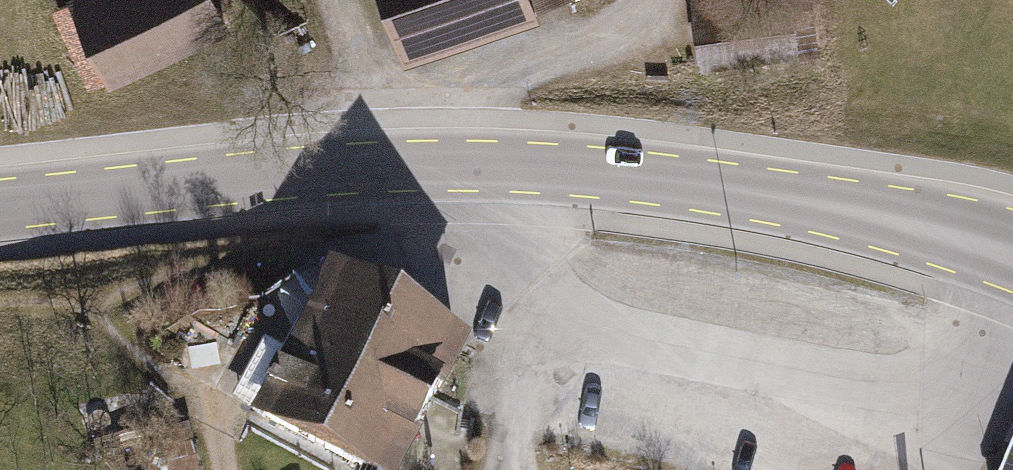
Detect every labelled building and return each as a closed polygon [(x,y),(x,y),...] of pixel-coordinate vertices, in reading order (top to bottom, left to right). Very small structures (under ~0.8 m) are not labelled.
[(112,89),(231,31),(216,0),(68,0),(112,89)] [(403,52),(552,0),(384,0),(403,52)] [(695,63),(795,57),(792,0),(691,0),(695,63)] [(322,278),(284,352),(250,420),(348,469),(414,469),(473,355),(322,278)] [(170,469),(198,469),(190,428),(163,434),(170,469)] [(1003,469),(1012,469),(1012,447),(1003,469)]
